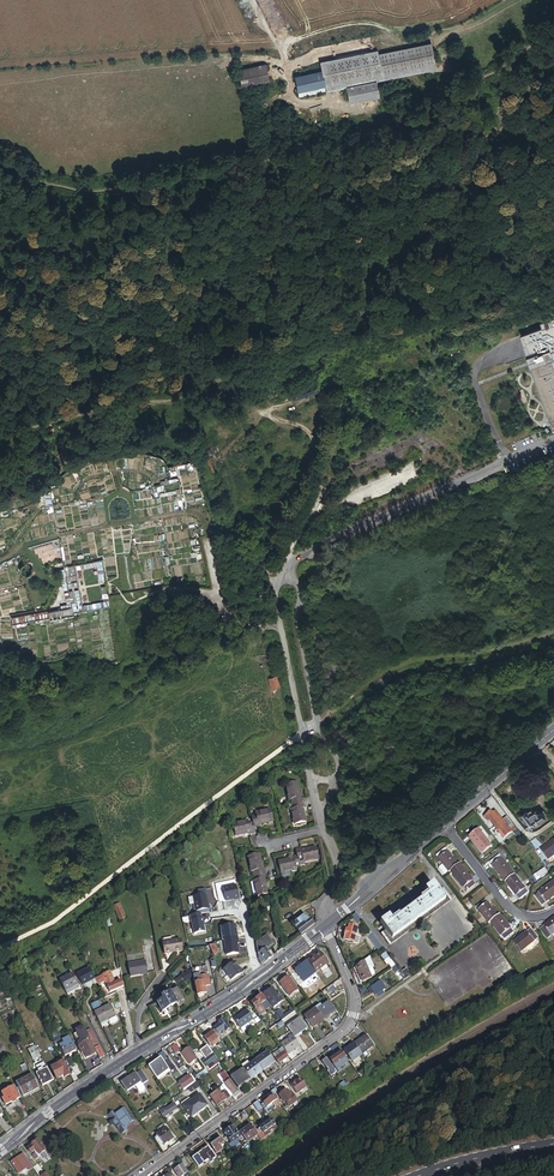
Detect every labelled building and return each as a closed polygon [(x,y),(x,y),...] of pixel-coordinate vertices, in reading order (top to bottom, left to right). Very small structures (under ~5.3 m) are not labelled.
[(430,43),(377,54),(383,79),(436,68),(430,43)] [(325,87),(326,91),(345,87),(344,83),(375,77),(376,81),(383,79),(377,54),(377,50),(319,63),(321,72),(325,87)] [(239,71),(242,88),(269,83),(265,65),(239,71)] [(294,73),(297,88),(289,89),(290,94),(297,92),(325,87),(321,72),(301,76),(300,72),(294,73)] [(376,81),(345,87),(349,104),(379,97),(376,81)] [(325,87),(297,92),(298,98),(326,92),(326,91),(325,87)] [(538,324),(541,329),(519,339),(553,428),(553,318),(538,324)] [(261,556),(279,550),(275,540),(260,546),(261,556)] [(53,544),(35,550),(38,559),(42,558),(44,562),(53,559),(53,557),(57,556),(53,544)] [(106,582),(102,560),(75,565),(77,570),(97,566),(100,582),(102,581),(102,582),(106,582)] [(78,587),(74,565),(63,567),(66,584),(62,585),(63,591),(67,590),(67,589),(78,587)] [(82,606),(79,590),(74,591),(78,609),(76,609),(72,591),(68,592),(72,614),(110,606),(106,586),(100,587),(103,602),(82,606)] [(58,592),(53,607),(57,608),(62,594),(58,592)] [(72,614),(68,592),(64,592),(67,605),(60,606),(63,618),(73,616),(72,614)] [(59,610),(11,620),(12,626),(60,616),(59,610)] [(279,688),(276,677),(268,681),(271,692),(279,688)] [(542,768),(545,766),(538,757),(535,759),(542,768)] [(539,771),(542,768),(535,759),(532,762),(539,771)] [(536,773),(539,771),(532,762),(528,764),(536,773)] [(291,806),(303,804),(302,799),(299,800),(297,785),(285,787),(288,802),(291,801),(291,806)] [(301,809),(304,809),(303,804),(291,806),(292,811),(290,812),(293,826),(304,824),(301,809)] [(522,816),(531,830),(548,818),(544,812),(539,815),(537,812),(534,813),(532,810),(529,813),(528,812),(522,816)] [(257,829),(256,826),(271,823),(269,812),(254,815),(254,818),(250,819),(251,824),(252,830),(257,829)] [(500,825),(503,823),(497,815),(489,821),(499,834),(504,830),(500,825)] [(512,832),(516,829),(508,820),(504,823),(512,832)] [(248,836),(253,835),(252,830),(251,824),(246,825),(245,823),(231,826),(233,837),(248,834),(248,836)] [(519,841),(523,838),(516,829),(512,832),(514,836),(515,835),(519,841)] [(504,830),(499,834),(504,841),(509,837),(504,830)] [(484,854),(493,847),(481,831),(472,839),(484,854)] [(553,857),(553,841),(542,850),(550,861),(553,857)] [(301,861),(302,863),(317,860),(315,849),(300,852),(299,850),(294,851),(295,857),(296,862),(301,861)] [(442,863),(451,856),(448,852),(439,859),(442,863)] [(263,870),(261,871),(257,856),(246,859),(250,873),(252,873),(254,877),(264,875),(263,870)] [(453,874),(461,868),(451,856),(442,863),(446,868),(451,875),(453,874)] [(492,864),(495,868),(504,861),(501,856),(492,864)] [(287,872),(293,871),(292,868),(297,867),(296,862),(295,857),(290,858),(291,861),(276,863),(278,874),(287,872)] [(507,884),(517,877),(504,861),(495,868),(507,884)] [(465,890),(475,883),(463,867),(461,868),(453,874),(465,890)] [(451,875),(446,868),(442,871),(447,878),(451,875)] [(544,872),(536,878),(537,880),(546,874),(544,872)] [(256,897),(267,894),(263,880),(265,879),(264,875),(254,877),(255,882),(253,883),(256,897)] [(507,884),(518,897),(527,890),(517,877),(507,884)] [(465,890),(468,894),(478,887),(475,883),(465,890)] [(553,899),(553,884),(537,898),(545,907),(553,899)] [(225,903),(239,900),(235,885),(221,889),(225,903)] [(345,892),(348,895),(356,888),(353,885),(345,892)] [(394,944),(410,932),(452,901),(444,890),(440,893),(435,885),(426,892),(429,896),(400,917),(392,923),(389,918),(380,924),(386,933),(382,936),(390,947),(394,944)] [(518,897),(520,901),(530,893),(527,890),(518,897)] [(534,900),(541,910),(545,907),(537,898),(534,900)] [(410,932),(412,935),(454,904),(452,901),(410,932)] [(478,909),(481,913),(490,907),(487,902),(478,909)] [(120,923),(126,920),(120,906),(114,909),(120,923)] [(493,925),(500,919),(490,907),(481,913),(491,926),(493,925)] [(201,914),(187,916),(188,922),(191,921),(193,934),(204,932),(201,914)] [(352,919),(357,925),(362,922),(357,915),(352,919)] [(301,937),(315,927),(311,921),(312,920),(311,919),(309,920),(306,916),(293,926),(301,937)] [(503,939),(513,932),(502,918),(500,919),(493,925),(503,939)] [(550,941),(553,938),(553,937),(553,922),(543,932),(550,941)] [(354,936),(355,936),(357,928),(349,926),(348,931),(346,931),(344,937),(346,937),(345,941),(352,943),(354,936)] [(396,946),(412,935),(410,932),(394,944),(396,946)] [(503,939),(505,942),(515,935),(513,932),(503,939)] [(536,944),(540,941),(533,932),(529,935),(536,944)] [(379,952),(382,950),(371,934),(367,936),(379,952)] [(516,945),(523,954),(536,944),(529,935),(516,945)] [(270,960),(266,954),(273,948),(266,940),(256,947),(261,966),(264,964),(265,965),(269,962),(268,961),(270,960)] [(166,957),(184,953),(182,942),(164,946),(166,957)] [(240,956),(241,957),(246,954),(243,949),(244,949),(242,946),(236,950),(236,951),(222,960),(226,966),(231,963),(231,962),(240,956)] [(215,958),(220,955),(216,949),(211,950),(215,958)] [(317,975),(321,972),(327,968),(329,966),(320,955),(308,964),(317,975)] [(369,959),(364,963),(368,971),(373,969),(369,959)] [(395,968),(395,967),(390,961),(385,964),(388,968),(389,967),(392,971),(395,968)] [(234,962),(222,970),(229,982),(242,973),(234,962)] [(368,971),(364,963),(356,969),(362,984),(371,979),(368,971)] [(400,974),(406,970),(401,963),(395,967),(395,968),(400,974)] [(140,977),(147,975),(145,964),(128,967),(131,980),(141,978),(140,977)] [(305,984),(317,975),(308,964),(297,973),(305,984)] [(81,984),(92,978),(87,967),(75,973),(81,984)] [(405,981),(400,974),(395,968),(392,971),(402,983),(405,981)] [(180,978),(184,984),(192,978),(191,971),(180,978)] [(75,984),(76,983),(70,972),(58,979),(63,990),(75,984)] [(39,983),(35,975),(30,978),(34,986),(39,983)] [(106,989),(113,986),(108,975),(102,977),(106,989)] [(95,984),(92,978),(81,984),(84,989),(95,984)] [(204,997),(207,996),(206,989),(211,988),(209,979),(201,981),(202,985),(195,987),(198,1001),(205,1000),(204,997)] [(290,998),(298,992),(289,979),(280,985),(290,998)] [(106,989),(109,994),(122,988),(120,983),(113,986),(106,989)] [(77,988),(75,984),(63,990),(66,994),(77,988)] [(383,996),(381,993),(385,991),(381,984),(372,990),(375,994),(378,999),(383,996)] [(167,1011),(172,1008),(183,1001),(177,990),(162,1000),(163,1002),(161,1003),(158,1005),(163,1014),(167,1011)] [(274,1010),(283,1003),(277,995),(276,996),(272,991),(264,996),(274,1010)] [(263,1010),(260,1007),(266,1004),(262,998),(251,1005),(260,1018),(265,1014),(263,1010)] [(324,1022),(336,1013),(329,1004),(321,1010),(317,1012),(324,1022)] [(115,1018),(109,1007),(94,1015),(100,1026),(107,1022),(115,1018)] [(312,1030),(324,1022),(317,1012),(316,1011),(304,1019),(307,1023),(310,1027),(312,1030)] [(248,1025),(253,1022),(250,1017),(246,1012),(234,1021),(241,1030),(248,1025)] [(294,1040),(307,1031),(300,1020),(287,1030),(293,1038),(294,1040)] [(221,1035),(223,1036),(231,1031),(224,1021),(219,1025),(220,1027),(218,1028),(217,1027),(213,1029),(214,1031),(215,1033),(218,1037),(221,1035)] [(248,1025),(241,1030),(244,1034),(251,1029),(248,1025)] [(83,1028),(87,1035),(91,1033),(88,1026),(83,1028)] [(91,1044),(96,1042),(91,1033),(87,1035),(91,1044)] [(218,1042),(221,1041),(218,1037),(215,1033),(205,1040),(210,1047),(212,1046),(214,1049),(218,1046),(216,1043),(218,1042)] [(363,1056),(368,1053),(375,1048),(367,1037),(355,1046),(363,1056)] [(67,1049),(74,1046),(69,1038),(63,1042),(65,1045),(67,1049)] [(300,1048),(294,1040),(293,1038),(281,1047),(288,1057),(300,1048)] [(99,1060),(104,1058),(96,1042),(91,1044),(99,1060)] [(86,1060),(95,1055),(89,1043),(78,1048),(80,1053),(82,1052),(86,1060)] [(65,1057),(76,1051),(74,1046),(67,1049),(65,1045),(60,1048),(65,1057)] [(330,1062),(334,1067),(346,1059),(337,1046),(331,1051),(336,1058),(330,1062)] [(359,1059),(363,1056),(355,1046),(345,1053),(353,1064),(359,1059)] [(209,1073),(220,1066),(213,1057),(214,1056),(209,1049),(201,1054),(206,1061),(203,1063),(209,1073)] [(190,1067),(197,1061),(190,1050),(182,1055),(190,1067)] [(279,1066),(282,1064),(285,1062),(289,1059),(283,1051),(275,1056),(273,1057),(279,1066)] [(31,1056),(33,1061),(40,1057),(38,1052),(31,1056)] [(163,1062),(167,1059),(163,1053),(158,1056),(161,1060),(163,1062)] [(263,1073),(275,1064),(271,1059),(267,1053),(256,1062),(263,1073)] [(334,1067),(337,1072),(349,1064),(346,1059),(334,1067)] [(356,1068),(362,1063),(359,1059),(353,1064),(356,1068)] [(157,1079),(169,1071),(163,1062),(161,1060),(149,1069),(157,1079)] [(332,1078),(334,1077),(337,1074),(328,1061),(323,1064),(329,1072),(330,1074),(329,1074),(332,1078)] [(250,1080),(251,1082),(263,1073),(256,1062),(249,1066),(243,1071),(250,1080)] [(64,1079),(70,1076),(63,1063),(51,1069),(57,1080),(63,1077),(64,1079)] [(316,1072),(319,1070),(314,1063),(311,1065),(316,1072)] [(39,1074),(47,1070),(44,1064),(35,1068),(39,1074)] [(42,1088),(53,1082),(47,1070),(39,1074),(36,1075),(42,1088)] [(157,1079),(159,1083),(171,1075),(169,1071),(157,1079)] [(231,1080),(238,1089),(250,1080),(243,1071),(231,1080)] [(143,1085),(149,1082),(142,1072),(137,1076),(142,1083),(143,1085)] [(196,1079),(199,1083),(208,1076),(205,1072),(196,1079)] [(137,1087),(142,1083),(137,1076),(136,1074),(131,1078),(137,1087)] [(241,1094),(238,1089),(231,1080),(227,1074),(221,1078),(226,1085),(236,1100),(241,1096),(240,1095),(241,1094)] [(16,1085),(23,1097),(39,1089),(32,1077),(16,1085)] [(184,1091),(194,1084),(191,1080),(190,1078),(189,1077),(179,1084),(184,1091)] [(136,1087),(137,1087),(131,1078),(121,1085),(128,1093),(136,1087)] [(185,1093),(197,1084),(193,1079),(191,1080),(194,1084),(184,1091),(185,1093)] [(293,1089),(299,1097),(308,1090),(303,1082),(293,1089)] [(146,1090),(146,1088),(143,1085),(138,1089),(140,1092),(141,1094),(143,1094),(146,1092),(146,1090)] [(5,1106),(20,1098),(14,1087),(2,1094),(4,1099),(2,1100),(5,1106)] [(296,1104),(297,1103),(292,1096),(291,1097),(289,1095),(287,1092),(281,1097),(276,1090),(272,1093),(276,1098),(277,1100),(280,1098),(284,1105),(286,1104),(289,1109),(292,1106),(296,1104)] [(220,1106),(222,1105),(227,1101),(224,1096),(221,1097),(218,1093),(211,1098),(218,1108),(220,1106)] [(259,1100),(262,1104),(271,1098),(268,1094),(259,1100)] [(269,1114),(281,1106),(277,1100),(276,1098),(271,1102),(266,1105),(263,1107),(265,1109),(265,1108),(269,1114)] [(183,1113),(188,1109),(194,1105),(191,1101),(190,1102),(187,1099),(182,1102),(178,1105),(183,1113)] [(110,1106),(104,1111),(107,1115),(111,1121),(118,1130),(124,1125),(122,1122),(131,1115),(122,1103),(113,1109),(110,1106)] [(165,1119),(171,1115),(175,1112),(177,1110),(174,1106),(169,1109),(168,1108),(164,1111),(165,1111),(161,1114),(165,1119)] [(242,1115),(246,1121),(250,1118),(246,1112),(242,1115)] [(266,1140),(278,1131),(272,1122),(259,1131),(262,1134),(266,1140)] [(157,1131),(160,1135),(166,1130),(164,1127),(157,1131)] [(191,1136),(195,1134),(190,1127),(186,1130),(191,1136)] [(236,1142),(241,1139),(233,1128),(226,1133),(226,1134),(229,1139),(227,1140),(231,1146),(232,1145),(236,1142)] [(164,1146),(173,1140),(166,1130),(160,1135),(158,1137),(159,1139),(156,1142),(160,1148),(164,1146)] [(248,1145),(259,1138),(258,1137),(253,1130),(243,1137),(248,1145)] [(222,1148),(224,1147),(223,1145),(225,1143),(222,1139),(212,1147),(217,1155),(223,1151),(222,1148)] [(42,1159),(48,1154),(39,1142),(24,1153),(29,1159),(33,1156),(32,1155),(35,1153),(39,1158),(40,1157),(42,1159)] [(211,1162),(217,1159),(212,1152),(211,1153),(208,1149),(198,1156),(204,1166),(209,1162),(211,1161),(211,1162)] [(200,1169),(204,1166),(198,1156),(193,1160),(200,1169)] [(28,1169),(23,1163),(20,1158),(19,1158),(11,1164),(19,1175),(28,1169)] [(185,1169),(189,1166),(185,1160),(181,1163),(183,1166),(185,1169)] [(189,1174),(185,1169),(183,1166),(175,1172),(178,1175),(187,1175),(188,1175),(189,1174)]
